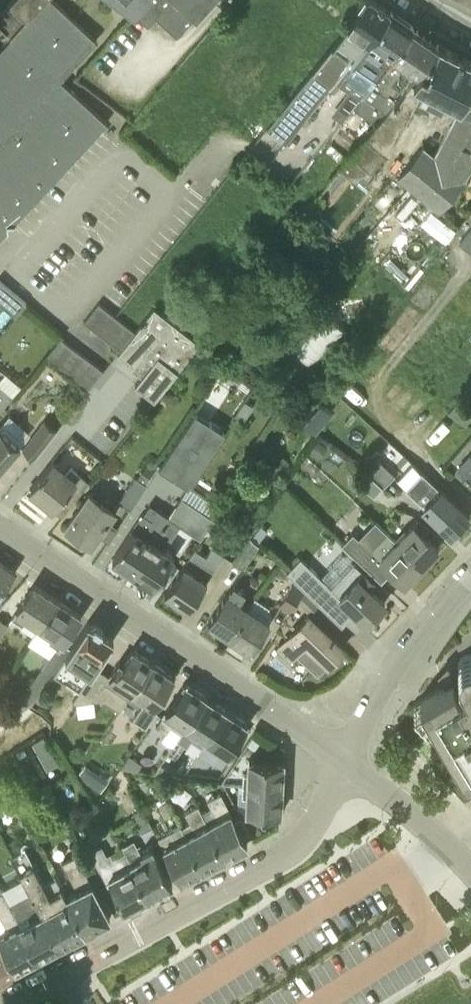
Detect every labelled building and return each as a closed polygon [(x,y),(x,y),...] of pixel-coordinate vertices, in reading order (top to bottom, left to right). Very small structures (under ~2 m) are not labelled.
[(9,227),(107,121),(61,78),(97,39),(55,0),(42,0),(10,34),(11,35),(0,47),(0,228),(9,227)] [(0,9),(0,23),(10,34),(42,0),(9,0),(0,9)] [(133,12),(144,0),(116,0),(133,12)] [(133,12),(148,25),(156,16),(166,24),(182,6),(197,19),(214,0),(144,0),(133,12)] [(327,88),(351,59),(353,60),(375,35),(391,10),(376,0),(364,0),(268,126),(286,140),(327,88)] [(339,82),(348,88),(361,97),(379,73),(395,52),(395,51),(413,25),(391,10),(375,35),(353,60),(351,59),(327,88),(331,90),(332,90),(339,82)] [(413,25),(395,51),(395,52),(379,73),(361,97),(353,107),(375,122),(376,123),(388,108),(413,77),(439,44),(413,25)] [(459,105),(462,107),(464,104),(470,90),(470,60),(439,44),(413,77),(388,108),(376,123),(375,122),(349,154),(367,168),(370,171),(386,151),(388,152),(416,98),(441,111),(447,99),(459,105)] [(464,104),(462,107),(439,155),(411,188),(439,210),(466,178),(470,168),(470,90),(464,104)] [(408,185),(434,152),(423,143),(396,176),(404,182),(408,185)] [(313,204),(302,218),(309,224),(320,210),(313,204)] [(390,245),(411,260),(431,233),(410,218),(390,245)] [(459,241),(470,251),(470,226),(459,241)] [(14,292),(0,280),(0,302),(3,305),(14,292)] [(84,320),(93,327),(108,309),(99,301),(84,320)] [(135,330),(120,349),(118,352),(143,373),(135,383),(154,398),(200,341),(155,306),(135,330)] [(93,327),(102,334),(117,316),(108,309),(93,327)] [(102,334),(111,342),(126,323),(117,316),(102,334)] [(111,342),(120,349),(135,330),(126,323),(111,342)] [(57,363),(71,345),(61,337),(46,355),(57,363)] [(67,371),(82,353),(71,345),(57,363),(67,371)] [(78,380),(93,361),(82,353),(67,371),(78,380)] [(93,361),(78,380),(89,388),(103,369),(93,361)] [(14,396),(0,384),(0,411),(14,396)] [(336,402),(328,396),(324,402),(321,400),(303,421),(315,431),(332,409),(331,408),(336,402)] [(465,424),(470,417),(470,407),(459,397),(449,410),(465,424)] [(253,405),(245,399),(235,414),(243,420),(253,405)] [(159,466),(189,484),(222,429),(192,411),(159,466)] [(21,448),(34,458),(56,429),(43,419),(21,448)] [(0,428),(0,468),(20,445),(0,428)] [(309,449),(318,457),(327,446),(318,438),(309,449)] [(456,467),(470,481),(470,452),(456,467)] [(368,467),(385,483),(395,473),(377,456),(368,467)] [(89,480),(71,466),(66,472),(52,460),(29,488),(54,507),(63,496),(71,503),(89,480)] [(118,499),(129,507),(150,475),(142,470),(137,476),(135,475),(118,499)] [(374,495),(383,485),(366,470),(357,479),(374,495)] [(422,504),(422,505),(451,533),(467,516),(468,517),(469,516),(439,487),(439,486),(422,470),(405,487),(422,504)] [(188,485),(169,515),(171,516),(133,571),(155,585),(175,554),(165,547),(180,524),(200,537),(214,517),(208,512),(214,502),(188,485)] [(116,508),(91,490),(66,525),(92,543),(116,508)] [(112,557),(133,571),(171,516),(169,515),(158,508),(143,532),(133,526),(112,557)] [(394,538),(421,564),(438,546),(425,534),(430,529),(419,518),(415,522),(413,520),(405,528),(404,527),(394,538)] [(261,523),(253,533),(260,539),(268,529),(261,523)] [(420,565),(421,564),(394,538),(386,531),(369,549),(352,532),(343,543),(382,580),(392,570),(404,582),(412,574),(414,576),(422,567),(420,565)] [(261,552),(255,548),(261,539),(250,532),(233,560),(243,567),(246,562),(252,566),(261,552)] [(207,555),(195,547),(165,592),(188,607),(224,553),(213,546),(207,555)] [(355,611),(351,615),(361,624),(364,620),(366,622),(385,602),(371,589),(376,583),(363,570),(355,563),(332,587),(302,559),(288,573),(300,584),(305,589),(318,602),(341,623),(354,610),(355,611)] [(7,589),(4,587),(15,570),(0,560),(0,600),(7,589)] [(289,610),(298,599),(305,589),(300,584),(294,581),(278,603),(289,610)] [(208,620),(230,635),(249,606),(240,599),(246,590),(234,582),(208,620)] [(27,617),(39,626),(58,598),(34,583),(12,616),(23,624),(27,617)] [(309,611),(318,602),(305,589),(298,599),(309,611)] [(48,640),(59,647),(81,613),(58,598),(39,626),(51,634),(48,640)] [(249,606),(230,635),(252,649),(271,620),(249,606)] [(308,615),(279,646),(290,656),(306,639),(329,661),(343,647),(308,615)] [(8,622),(0,617),(0,637),(8,622)] [(79,689),(97,663),(102,654),(113,638),(87,620),(62,658),(55,673),(79,689)] [(105,681),(126,696),(130,690),(151,660),(132,647),(122,662),(119,660),(112,671),(97,663),(79,689),(72,699),(76,702),(94,699),(105,681)] [(53,676),(55,673),(62,658),(52,650),(42,667),(53,676)] [(470,653),(467,654),(464,655),(463,656),(462,657),(461,658),(460,659),(459,660),(458,663),(458,664),(458,666),(458,667),(458,669),(458,670),(459,672),(460,673),(463,678),(452,685),(449,681),(412,704),(428,719),(432,717),(470,782),(470,653)] [(156,704),(164,692),(175,675),(151,660),(130,690),(126,696),(128,696),(127,698),(138,705),(134,712),(145,720),(154,706),(155,707),(157,704),(156,704)] [(164,735),(175,742),(176,742),(182,732),(206,696),(184,682),(167,708),(165,707),(162,711),(164,712),(156,724),(167,731),(164,735)] [(192,739),(202,746),(227,710),(206,696),(182,732),(176,742),(175,742),(173,745),(183,752),(192,739)] [(109,727),(122,738),(136,721),(123,710),(109,727)] [(231,752),(230,751),(248,723),(227,710),(202,746),(223,760),(227,754),(229,755),(231,752)] [(247,743),(254,748),(260,740),(253,735),(247,743)] [(51,747),(45,736),(33,742),(39,754),(51,747)] [(14,748),(19,757),(28,752),(23,743),(14,748)] [(243,784),(287,787),(288,777),(284,760),(248,758),(248,773),(244,773),(243,784)] [(156,771),(165,772),(167,768),(161,764),(156,771)] [(100,772),(92,785),(100,790),(109,778),(100,772)] [(124,778),(118,777),(114,781),(113,786),(117,790),(122,791),(127,788),(127,782),(124,778)] [(237,784),(237,810),(281,812),(287,796),(287,787),(243,784),(237,784)] [(211,806),(202,811),(201,811),(225,854),(247,843),(220,793),(208,799),(211,806)] [(167,800),(158,804),(164,815),(173,811),(167,800)] [(186,836),(202,867),(225,854),(201,811),(202,811),(198,804),(185,811),(190,822),(183,826),(181,825),(186,836)] [(153,827),(142,808),(131,814),(141,833),(153,827)] [(257,822),(248,827),(252,835),(261,830),(257,822)] [(180,879),(202,867),(186,836),(181,825),(158,837),(171,861),(180,879)] [(109,878),(125,908),(148,895),(130,861),(131,861),(126,850),(112,856),(110,852),(107,854),(102,845),(90,851),(105,880),(109,878)] [(172,883),(163,865),(152,845),(141,851),(142,855),(131,861),(130,861),(148,895),(172,883)] [(59,943),(85,930),(68,897),(66,894),(57,876),(44,881),(25,847),(12,854),(24,878),(59,943)] [(68,897),(85,930),(110,916),(100,899),(92,881),(91,881),(76,853),(62,860),(76,889),(66,894),(68,897)] [(36,956),(59,943),(24,878),(11,885),(18,898),(9,903),(36,956)] [(15,967),(36,956),(9,903),(2,890),(0,891),(0,939),(15,967)] [(15,967),(0,939),(0,975),(15,967)]
